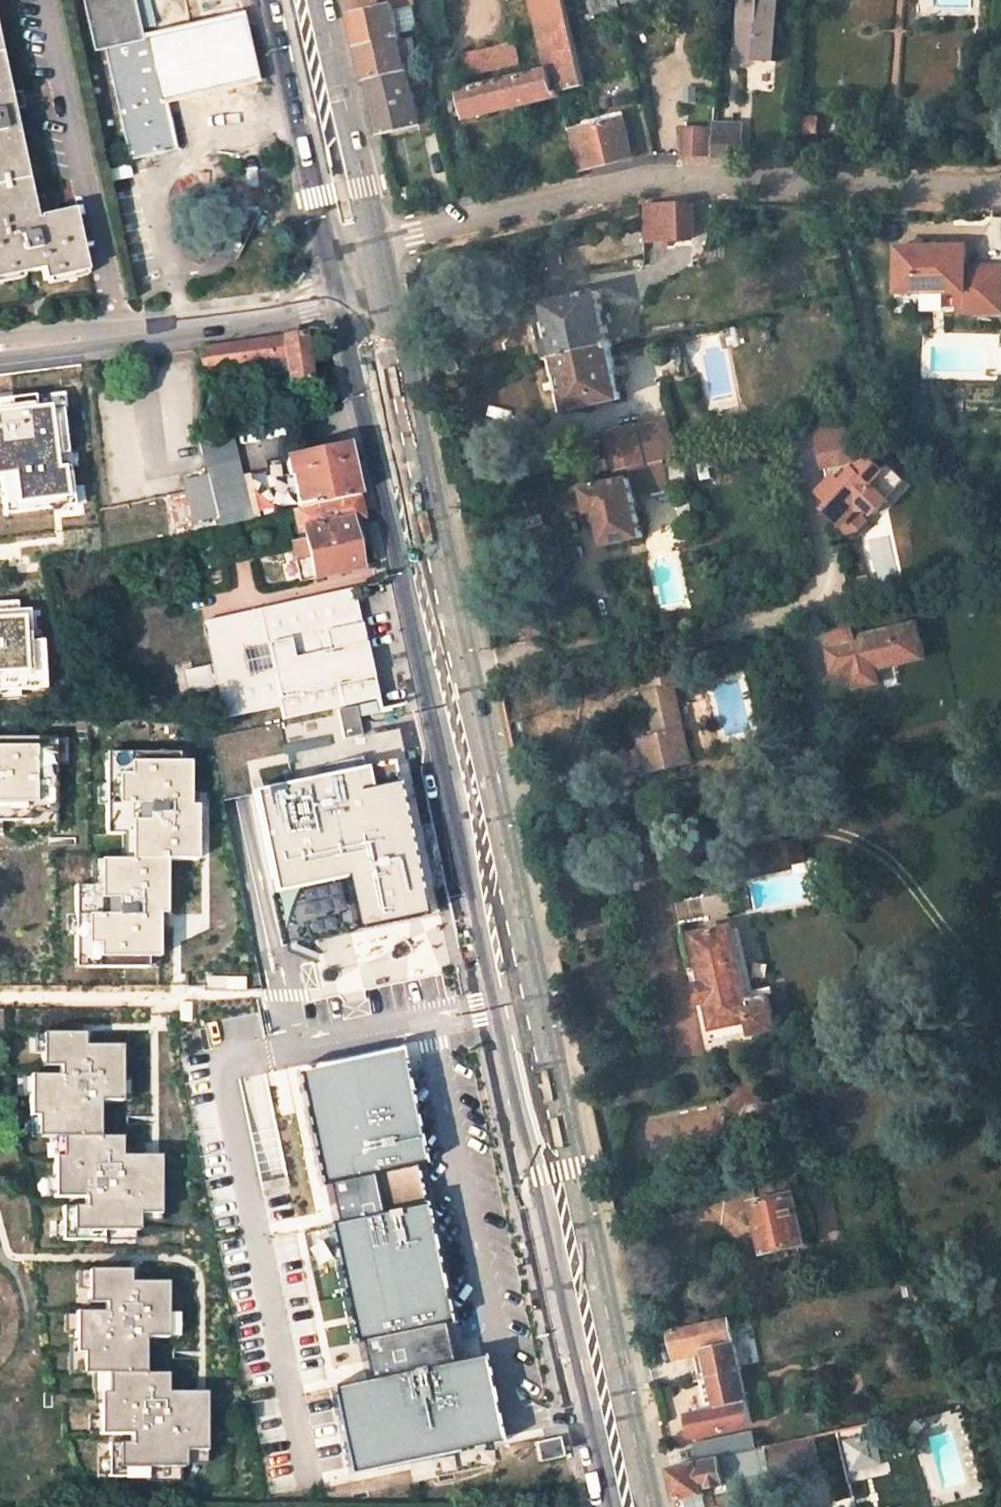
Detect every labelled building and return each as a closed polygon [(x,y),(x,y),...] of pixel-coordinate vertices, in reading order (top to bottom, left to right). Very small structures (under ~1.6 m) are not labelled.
[(94,56),(105,53),(130,164),(175,154),(164,102),(149,38),(142,40),(133,0),(82,0),(94,56)] [(356,16),(395,7),(412,3),(412,0),(353,0),(356,16)] [(459,92),(464,114),(561,91),(584,86),(566,5),(565,0),(533,0),(550,70),(459,92)] [(596,14),(621,7),(620,0),(592,0),(596,14)] [(739,58),(780,61),(780,36),(784,36),(784,22),(781,22),(781,0),(741,0),(739,58)] [(417,30),(402,33),(395,7),(356,16),(371,81),(410,71),(407,59),(422,56),(417,30)] [(260,81),(245,17),(197,27),(149,38),(164,102),(212,92),(260,81)] [(466,76),(522,70),(519,45),(463,52),(466,76)] [(0,61),(0,269),(1,275),(42,266),(44,276),(66,272),(64,259),(82,256),(72,212),(35,219),(0,61)] [(410,71),(371,81),(376,101),(415,92),(410,71)] [(383,135),(423,125),(415,92),(376,101),(383,135)] [(739,155),(742,109),(715,106),(713,154),(739,155)] [(631,158),(622,120),(621,119),(584,128),(571,131),(580,169),(594,166),(631,158)] [(710,129),(684,128),(683,153),(709,154),(710,129)] [(134,182),(131,172),(112,177),(114,187),(134,182)] [(694,237),(693,204),(657,203),(648,205),(650,240),(694,237)] [(896,245),(897,291),(958,290),(959,311),(1000,311),(1000,265),(965,265),(965,244),(896,245)] [(64,259),(66,272),(85,268),(82,256),(64,259)] [(598,292),(533,307),(545,359),(610,345),(598,292)] [(274,382),(312,376),(305,333),(201,348),(204,367),(270,357),(274,382)] [(557,413),(622,398),(610,345),(545,359),(557,413)] [(2,477),(7,515),(76,506),(71,467),(59,469),(57,455),(70,454),(64,406),(38,409),(37,396),(0,401),(0,477),(2,477)] [(844,421),(814,428),(816,436),(846,429),(844,421)] [(665,461),(656,422),(598,435),(606,474),(630,469),(665,461)] [(846,429),(816,436),(822,466),(824,466),(828,481),(819,491),(830,502),(824,508),(840,523),(854,508),(870,509),(874,513),(888,499),(887,498),(905,479),(889,463),(884,469),(867,453),(857,464),(853,459),(846,429)] [(235,452),(231,432),(201,438),(206,459),(210,476),(218,513),(221,526),(252,520),(235,452)] [(347,445),(287,458),(290,474),(293,474),(301,509),(359,496),(347,445)] [(607,544),(644,536),(635,496),(673,487),(667,461),(665,461),(630,469),(632,478),(587,489),(592,511),(599,510),(607,544)] [(210,476),(185,483),(193,519),(218,513),(210,476)] [(307,532),(364,520),(359,496),(301,509),(294,510),(299,533),(307,532)] [(854,508),(840,523),(854,536),(867,521),(854,508)] [(316,576),(361,566),(358,551),(370,548),(364,520),(307,532),(312,557),(299,559),(303,579),(316,576)] [(858,587),(869,585),(867,572),(855,575),(858,587)] [(377,700),(353,588),(297,601),(244,613),(218,620),(205,623),(211,653),(224,713),(225,717),(226,720),(263,711),(266,710),(281,707),(281,710),(284,721),(346,707),(377,700)] [(21,680),(21,689),(48,688),(45,640),(33,641),(31,610),(0,612),(0,681),(21,680)] [(823,617),(830,647),(855,642),(854,636),(849,611),(823,617)] [(872,658),(904,652),(906,662),(923,658),(916,622),(854,636),(855,642),(830,647),(824,648),(829,674),(841,671),(849,677),(852,688),(877,683),(872,658)] [(649,771),(692,761),(676,687),(688,684),(684,669),(641,679),(644,693),(648,692),(658,736),(642,740),(649,771)] [(377,701),(359,705),(361,716),(379,713),(377,701)] [(52,737),(0,737),(0,820),(27,820),(27,811),(52,811),(52,737)] [(127,834),(127,860),(162,860),(193,860),(193,806),(185,806),(186,796),(186,762),(176,762),(176,753),(113,752),(113,762),(103,762),(102,833),(127,834)] [(389,763),(254,792),(285,944),(421,916),(389,763)] [(127,860),(96,860),(96,885),(71,885),(71,957),(82,957),(82,967),(144,967),(144,957),(154,957),(154,921),(154,914),(162,913),(162,860),(127,860)] [(754,1031),(777,1027),(770,992),(747,997),(732,929),(696,936),(715,1026),(751,1019),(754,1031)] [(247,978),(207,977),(207,990),(247,990),(247,978)] [(192,1004),(181,1003),(180,1022),(192,1022),(192,1004)] [(83,1034),(42,1034),(42,1035),(42,1053),(42,1067),(59,1067),(59,1076),(29,1076),(29,1078),(29,1096),(29,1116),(37,1116),(37,1137),(54,1137),(62,1137),(62,1157),(54,1157),(54,1178),(54,1195),(54,1198),(85,1198),(85,1207),(63,1207),(63,1221),(63,1238),(63,1240),(103,1240),(103,1231),(136,1231),(139,1231),(139,1222),(139,1214),(160,1214),(160,1156),(155,1156),(121,1156),(121,1138),(99,1138),(99,1101),(121,1101),(121,1078),(121,1046),(88,1046),(83,1046),(83,1034)] [(42,1053),(42,1035),(34,1035),(34,1053),(42,1053)] [(347,1469),(491,1438),(474,1359),(450,1364),(442,1325),(447,1324),(423,1206),(417,1207),(409,1168),(414,1167),(392,1061),(297,1081),(319,1187),(326,1186),(334,1225),(327,1226),(352,1344),(359,1343),(367,1382),(330,1390),(347,1469)] [(129,1078),(121,1078),(121,1101),(129,1102),(129,1078)] [(512,1125),(504,1127),(509,1147),(517,1145),(512,1125)] [(54,1137),(54,1157),(62,1157),(62,1137),(54,1137)] [(808,1242),(798,1197),(805,1195),(801,1177),(755,1187),(768,1251),(808,1242)] [(46,1195),(54,1195),(54,1178),(46,1178),(46,1195)] [(160,1214),(139,1214),(139,1222),(160,1222),(160,1214)] [(63,1238),(63,1221),(55,1221),(55,1238),(63,1238)] [(136,1240),(136,1231),(103,1231),(103,1240),(136,1240)] [(129,1270),(88,1270),(88,1272),(88,1289),(88,1303),(105,1303),(105,1312),(75,1312),(75,1315),(75,1332),(75,1340),(75,1353),(82,1353),(82,1373),(92,1374),(108,1373),(108,1394),(100,1394),(100,1406),(100,1414),(100,1432),(100,1434),(130,1434),(130,1443),(108,1443),(109,1457),(109,1474),(109,1476),(149,1476),(149,1468),(180,1468),(185,1468),(185,1464),(185,1451),(206,1451),(206,1393),(200,1393),(167,1393),(167,1374),(145,1374),(145,1338),(167,1338),(167,1313),(167,1283),(135,1283),(129,1283),(129,1270)] [(88,1289),(88,1272),(76,1272),(77,1289),(88,1289)] [(178,1313),(167,1313),(167,1338),(178,1338),(178,1313)] [(75,1332),(75,1315),(64,1314),(64,1332),(75,1332)] [(695,1436),(752,1424),(731,1319),(673,1332),(677,1352),(693,1348),(707,1412),(690,1416),(695,1436)] [(67,1373),(82,1373),(82,1353),(75,1353),(75,1340),(67,1340),(67,1373)] [(100,1406),(100,1394),(108,1394),(108,1373),(92,1374),(92,1406),(100,1406)] [(89,1432),(100,1432),(100,1414),(89,1414),(89,1432)] [(745,1451),(742,1434),(716,1439),(720,1457),(745,1451)] [(815,1436),(766,1446),(772,1473),(820,1462),(815,1436)] [(560,1437),(536,1443),(540,1462),(564,1457),(560,1437)] [(705,1489),(772,1473),(766,1446),(745,1451),(720,1457),(672,1467),(679,1499),(706,1493),(705,1489)] [(206,1451),(185,1451),(185,1464),(206,1464),(206,1451)] [(109,1474),(109,1457),(98,1457),(98,1475),(109,1474)] [(180,1481),(180,1468),(149,1468),(149,1476),(150,1481),(180,1481)]
